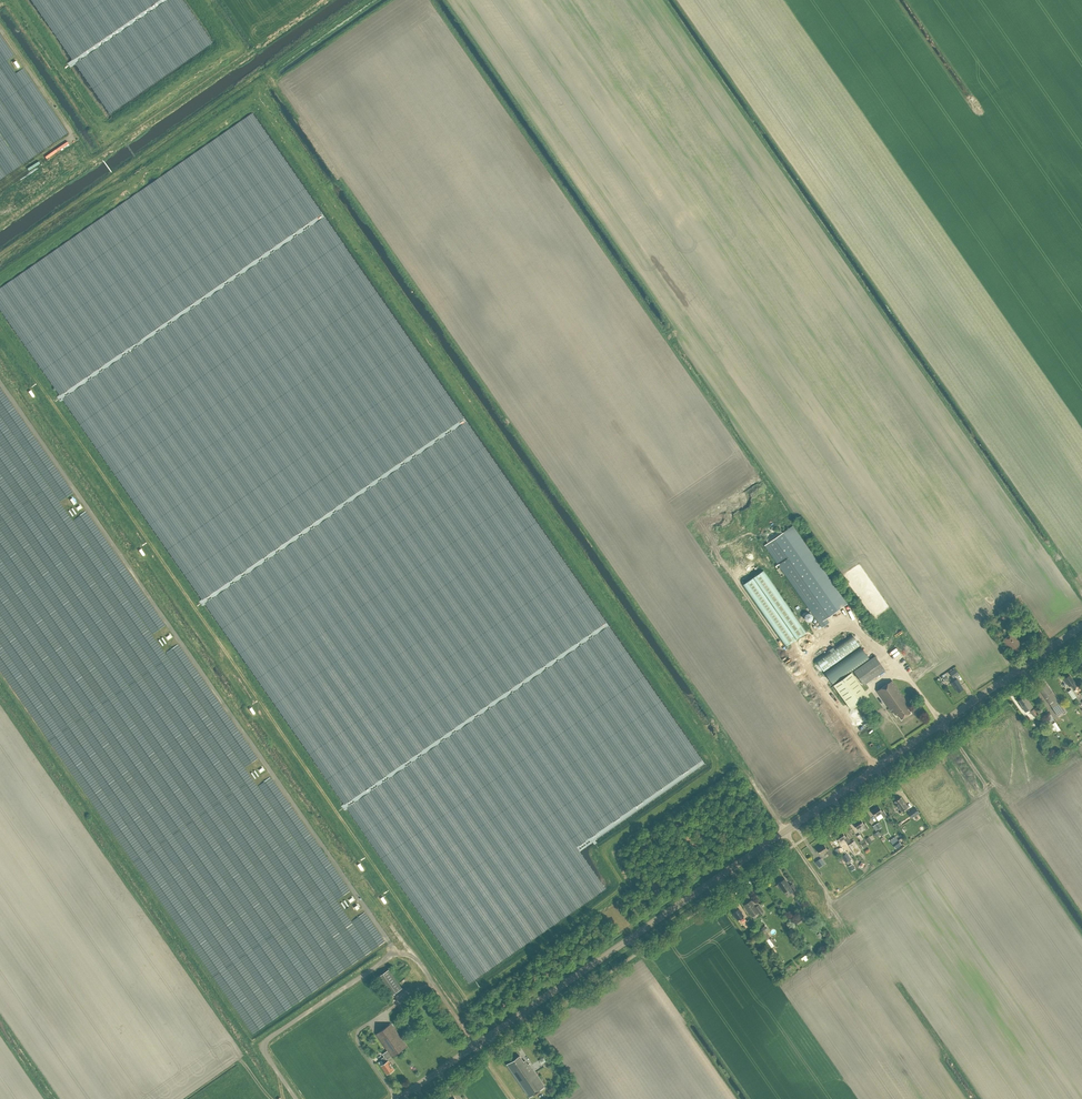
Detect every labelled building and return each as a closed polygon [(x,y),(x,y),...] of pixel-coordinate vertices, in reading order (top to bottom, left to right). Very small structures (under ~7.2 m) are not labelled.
[(826,618),(847,604),(792,526),(765,545),(822,627),(829,622),(826,618)] [(764,570),(743,585),(767,619),(786,646),(807,632),(764,570)] [(1000,612),(1001,614),(991,621),(998,632),(1005,628),(1000,619),(1004,616),(1003,616),(1007,614),(1004,610),(1000,612)] [(806,621),(812,617),(808,611),(802,615),(806,621)] [(1017,646),(1021,644),(1013,632),(1002,640),(1010,651),(1012,650),(1015,654),(1020,650),(1017,646)] [(875,656),(870,660),(852,634),(815,660),(834,685),(852,672),(854,671),(864,685),(885,670),(875,656)] [(949,672),(953,677),(958,673),(955,668),(949,672)] [(852,672),(834,685),(851,710),(869,697),(852,672)] [(1071,685),(1073,688),(1077,686),(1074,683),(1075,682),(1069,675),(1064,679),(1069,686),(1071,685)] [(963,689),(957,679),(952,682),(958,692),(963,689)] [(891,710),(892,710),(895,715),(897,714),(901,719),(902,719),(903,719),(905,718),(905,717),(910,713),(907,709),(910,707),(892,680),(877,691),(891,710)] [(1038,687),(1045,697),(1046,698),(1049,704),(1053,701),(1049,694),(1052,692),(1046,684),(1044,685),(1043,683),(1038,687)] [(1071,689),(1068,692),(1073,699),(1076,697),(1071,689)] [(1020,705),(1025,712),(1033,707),(1028,700),(1027,700),(1024,696),(1018,701),(1021,704),(1020,705)] [(1060,705),(1053,709),(1057,714),(1063,709),(1060,705)] [(1043,718),(1046,724),(1052,720),(1049,714),(1043,718)] [(903,810),(904,812),(907,809),(906,808),(908,807),(901,797),(895,801),(902,811),(903,810)] [(887,815),(883,810),(882,811),(878,806),(871,811),(876,817),(881,813),(884,817),(887,815)] [(919,813),(916,808),(908,813),(912,818),(919,813)] [(853,823),(857,829),(863,826),(866,830),(868,828),(865,823),(864,824),(860,819),(853,823)] [(846,836),(842,831),(835,836),(839,842),(844,838),(847,843),(850,841),(847,836),(846,836)] [(898,841),(893,844),(896,849),(901,845),(898,841)] [(827,849),(824,844),(817,849),(821,855),(826,851),(829,855),(832,853),(828,848),(827,849)] [(841,847),(835,851),(838,856),(844,852),(841,847)] [(847,853),(842,856),(846,863),(851,859),(847,853)] [(821,858),(816,861),(820,867),(825,863),(821,858)] [(796,889),(792,884),(790,886),(785,879),(778,884),(784,892),(787,890),(790,893),(793,891),(796,889)] [(801,896),(796,899),(801,907),(806,903),(801,896)] [(751,901),(744,905),(752,916),(758,912),(759,914),(763,911),(759,904),(755,907),(751,901)] [(733,913),(738,920),(744,916),(739,909),(733,913)] [(759,930),(761,934),(768,929),(765,926),(759,930)] [(389,969),(377,978),(390,996),(402,988),(389,969)] [(406,1018),(413,1028),(420,1023),(413,1013),(406,1018)] [(382,1067),(383,1068),(384,1069),(387,1074),(388,1073),(389,1073),(390,1072),(391,1072),(394,1069),(388,1061),(387,1060),(392,1057),(407,1046),(391,1023),(376,1034),(387,1051),(383,1054),(385,1056),(381,1059),(384,1063),(382,1065),(382,1066),(382,1067)] [(520,1056),(507,1065),(529,1097),(545,1086),(529,1063),(528,1064),(525,1060),(524,1061),(520,1056)]
